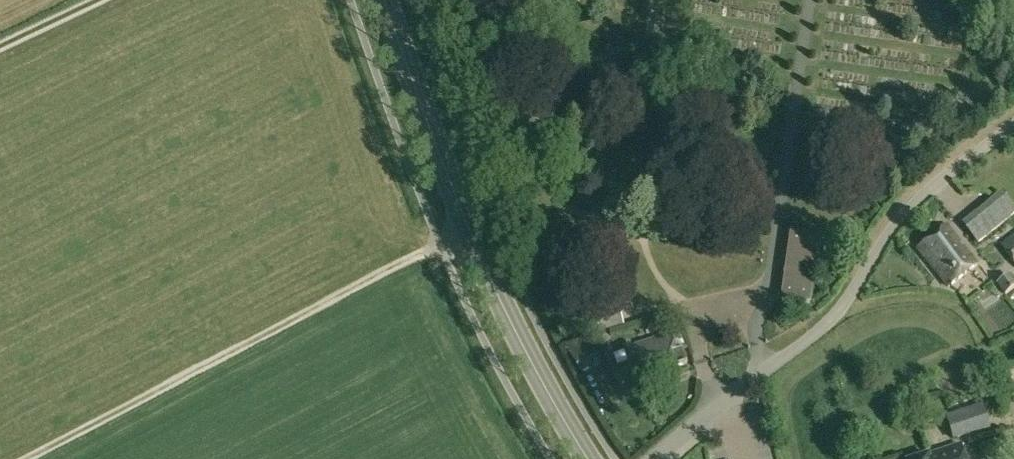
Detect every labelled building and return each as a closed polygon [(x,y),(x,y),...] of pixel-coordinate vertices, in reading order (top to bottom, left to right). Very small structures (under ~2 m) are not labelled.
[(978,246),(1000,228),(987,212),(965,229),(978,246)] [(977,265),(946,226),(918,249),(948,287),(977,265)] [(784,296),(806,300),(815,237),(793,234),(784,296)] [(1013,267),(1013,236),(999,248),(1013,267)] [(1013,288),(1013,285),(1008,277),(995,288),(1003,297),(1013,288)] [(617,306),(593,314),(599,333),(623,325),(617,306)] [(625,348),(631,367),(626,368),(630,383),(642,379),(642,381),(675,370),(674,368),(686,364),(681,349),(676,351),(670,334),(625,348)] [(578,351),(581,367),(605,362),(602,346),(578,351)] [(950,420),(957,439),(988,428),(981,410),(950,420)] [(959,446),(919,458),(963,458),(959,446)]
